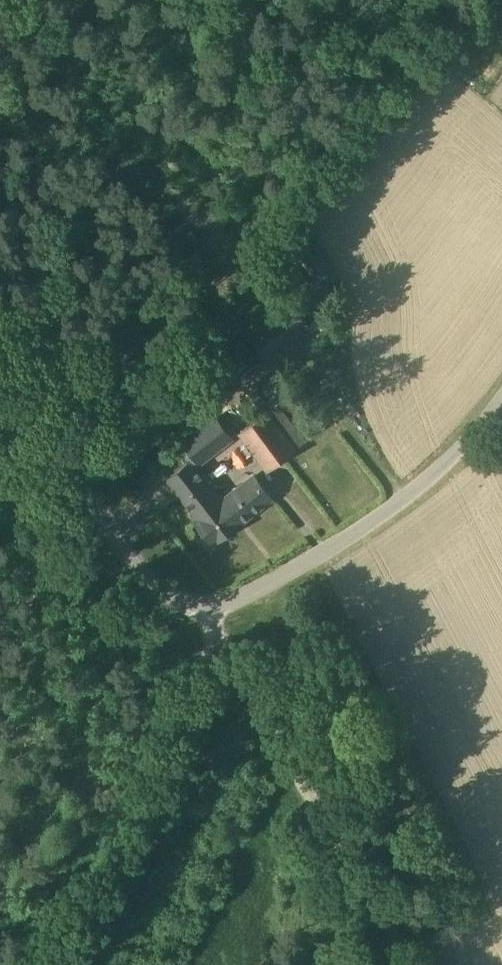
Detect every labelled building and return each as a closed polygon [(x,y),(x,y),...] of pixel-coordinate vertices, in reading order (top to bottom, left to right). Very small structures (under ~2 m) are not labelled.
[(270,412),(241,433),(269,471),(298,450),(270,412)] [(200,464),(234,439),(219,418),(218,417),(184,442),(184,443),(200,464)] [(273,496),(254,472),(222,496),(182,444),(161,460),(172,474),(166,478),(196,517),(193,520),(211,543),(273,496)]
